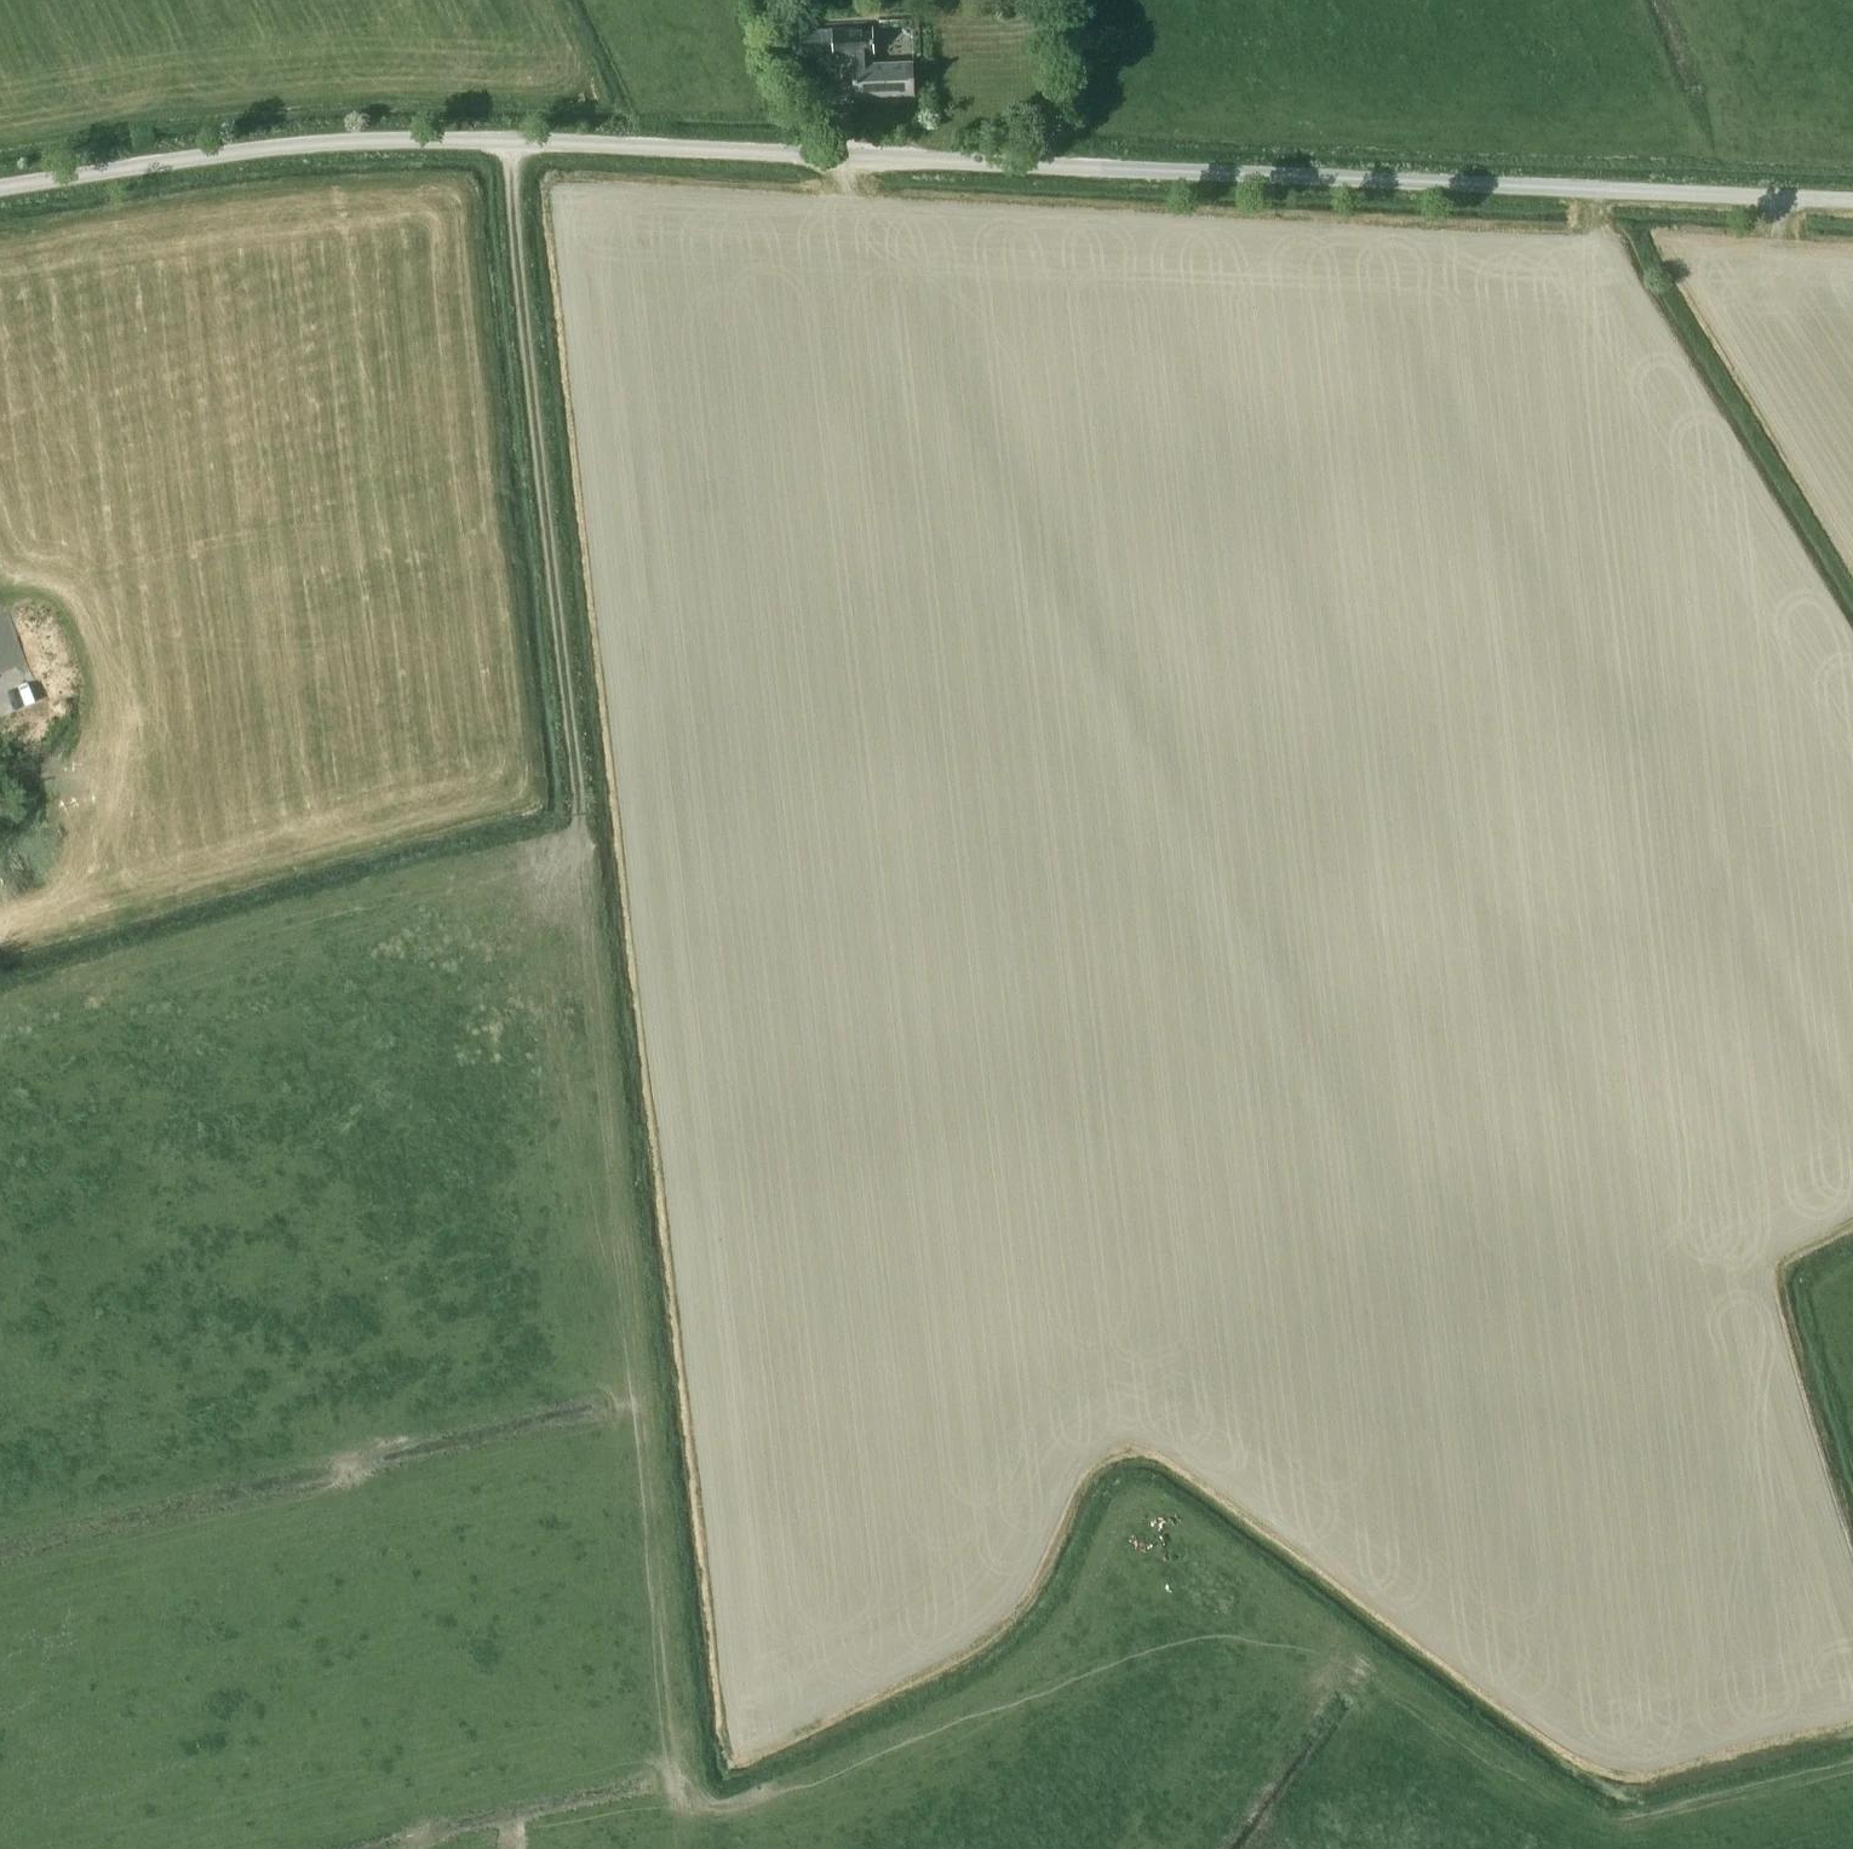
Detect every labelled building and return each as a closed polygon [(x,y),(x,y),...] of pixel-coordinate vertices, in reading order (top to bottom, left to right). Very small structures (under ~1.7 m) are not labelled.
[(872,63),(871,26),(776,30),(777,52),(832,50),(832,55),(855,54),(855,64),(852,64),(853,95),(914,92),(913,61),(872,63)]
